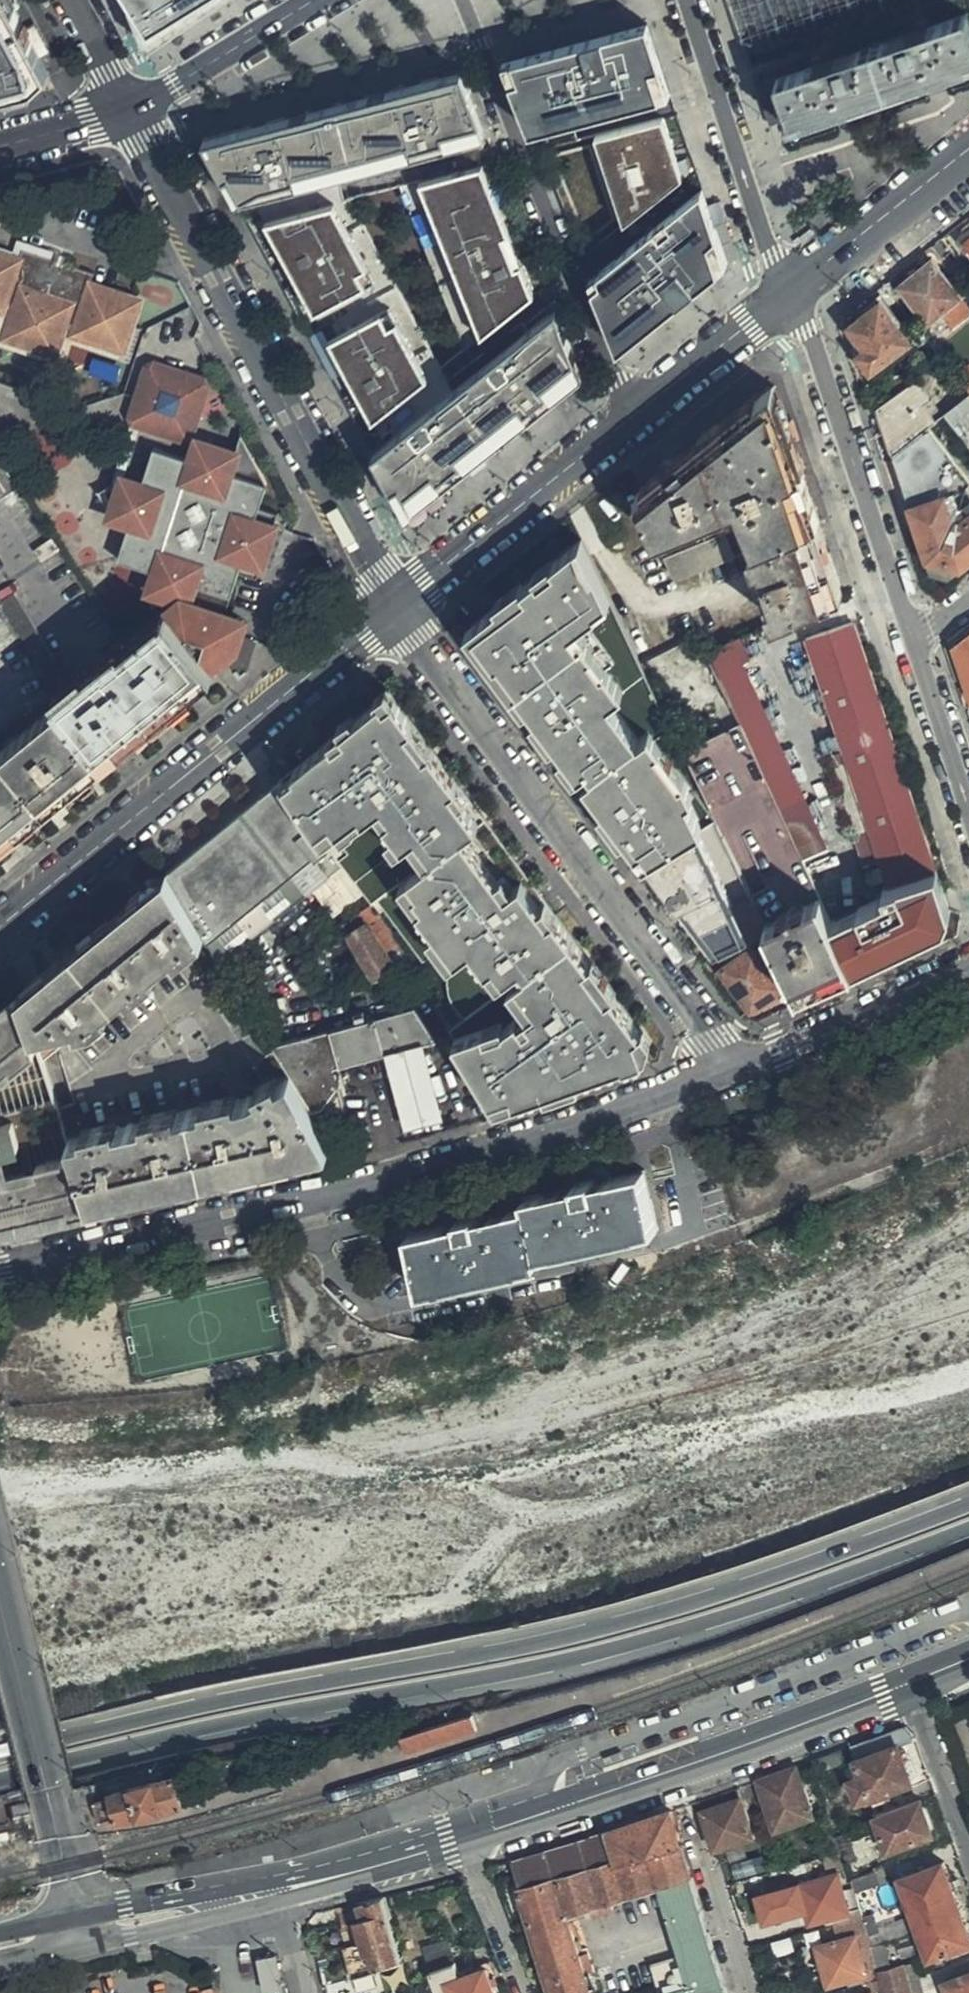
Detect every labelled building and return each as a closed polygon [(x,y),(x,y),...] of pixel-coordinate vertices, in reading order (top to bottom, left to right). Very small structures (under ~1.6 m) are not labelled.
[(38,85),(50,71),(12,0),(0,0),(0,94),(38,85)] [(146,32),(199,0),(129,0),(146,32)] [(966,17),(755,84),(769,127),(787,121),(788,124),(968,66),(968,27),(966,17)] [(648,23),(507,60),(533,127),(569,118),(671,93),(648,23)] [(460,73),(204,141),(236,201),(264,186),(481,129),(460,73)] [(665,115),(600,133),(627,221),(683,175),(665,115)] [(569,118),(533,127),(542,149),(575,140),(569,118)] [(478,166),(415,182),(481,332),(531,293),(518,263),(514,264),(500,234),(504,232),(478,166)] [(481,332),(415,182),(395,184),(463,346),(481,332)] [(702,187),(592,274),(622,344),(727,261),(702,187)] [(333,204),(263,222),(311,310),(363,283),(356,270),(367,264),(333,204)] [(942,236),(931,245),(937,251),(948,243),(942,236)] [(123,294),(94,284),(97,273),(25,248),(20,259),(0,253),(0,309),(4,311),(6,305),(18,308),(9,337),(58,354),(69,325),(79,328),(78,333),(99,341),(107,318),(130,327),(112,300),(123,294)] [(963,295),(935,260),(903,285),(930,319),(963,295)] [(142,299),(123,294),(112,300),(130,327),(133,328),(142,299)] [(869,370),(909,340),(880,301),(849,326),(864,347),(855,353),(869,370)] [(377,309),(325,337),(371,420),(426,377),(393,319),(384,324),(377,309)] [(552,311),(370,453),(386,482),(398,479),(410,500),(574,367),(552,311)] [(133,328),(130,327),(107,318),(99,341),(126,350),(133,328)] [(914,346),(909,340),(869,370),(874,377),(914,346)] [(92,372),(117,380),(123,361),(98,353),(92,372)] [(209,382),(158,366),(155,365),(138,419),(190,436),(196,420),(209,382)] [(878,410),(893,456),(938,421),(924,405),(934,397),(944,389),(932,373),(921,383),(919,380),(878,410)] [(774,385),(637,494),(677,577),(751,548),(820,519),(774,385)] [(955,407),(947,414),(962,432),(968,426),(968,396),(955,407)] [(924,405),(938,421),(947,414),(934,397),(924,405)] [(893,456),(933,571),(953,574),(968,562),(968,487),(968,461),(938,421),(893,456)] [(238,453),(232,471),(269,484),(243,435),(238,453)] [(256,520),(260,510),(269,484),(232,471),(238,453),(214,445),(201,439),(194,461),(158,448),(146,484),(126,478),(122,487),(116,505),(112,516),(133,523),(121,559),(156,572),(151,589),(159,592),(154,602),(165,616),(212,676),(231,660),(244,621),(225,615),(244,561),(261,567),(273,532),(269,526),(256,520)] [(0,460),(0,507),(22,493),(0,460)] [(116,505),(122,487),(114,484),(101,490),(107,503),(116,505)] [(820,519),(751,548),(756,565),(760,563),(774,603),(770,604),(775,618),(845,593),(820,519)] [(642,858),(716,818),(651,729),(668,717),(583,541),(477,624),(591,785),(642,858)] [(63,558),(56,548),(40,558),(46,568),(63,558)] [(58,696),(71,685),(19,601),(4,609),(46,677),(58,696)] [(87,742),(103,763),(182,699),(177,693),(187,685),(192,692),(212,676),(189,644),(165,616),(120,649),(118,647),(113,651),(110,648),(103,654),(106,657),(71,685),(58,696),(87,742)] [(881,862),(889,885),(936,869),(855,623),(807,639),(845,753),(832,758),(870,866),(881,862)] [(957,647),(968,679),(968,638),(957,647)] [(388,703),(396,696),(389,686),(377,695),(380,699),(384,696),(388,703)] [(741,724),(798,849),(830,835),(762,691),(732,704),(741,724)] [(56,704),(87,742),(58,696),(56,697),(59,702),(56,704)] [(530,1012),(521,1018),(518,1014),(506,1023),(505,1024),(505,1026),(487,1033),(485,1026),(455,1036),(492,1097),(493,1097),(513,1090),(516,1099),(532,1093),(545,1089),(580,1076),(624,1061),(625,1063),(645,1056),(644,1053),(637,1034),(643,1030),(614,991),(609,995),(587,965),(592,961),(557,914),(551,918),(542,905),(523,880),(515,886),(508,890),(466,834),(473,829),(481,823),(464,800),(454,787),(460,783),(433,747),(428,751),(410,727),(416,723),(396,696),(388,703),(384,696),(380,699),(357,716),(344,727),(349,734),(336,743),(333,738),(295,767),(298,771),(286,779),(285,780),(326,836),(330,833),(324,824),(333,817),(340,826),(362,810),(366,816),(372,811),(385,802),(393,814),(387,818),(405,843),(418,833),(435,856),(415,870),(410,874),(420,887),(417,889),(425,901),(420,905),(457,955),(458,957),(465,952),(473,946),(489,967),(496,962),(507,977),(523,965),(528,972),(510,985),(514,990),(521,984),(538,1006),(530,1012)] [(103,763),(87,742),(56,704),(0,751),(0,848),(103,763)] [(340,722),(344,727),(357,716),(354,712),(340,722)] [(433,747),(416,723),(410,727),(428,751),(433,747)] [(799,994),(853,969),(798,849),(741,724),(683,752),(716,818),(769,929),(799,994)] [(336,743),(349,734),(344,727),(331,736),(336,743)] [(298,771),(295,767),(284,776),(286,779),(298,771)] [(286,777),(169,873),(195,919),(315,820),(286,777)] [(470,796),(460,783),(454,787),(464,800),(470,796)] [(415,870),(435,856),(418,833),(405,843),(387,818),(393,814),(385,802),(372,811),(415,870)] [(366,816),(362,810),(340,826),(333,817),(324,824),(330,833),(326,836),(331,843),(359,823),(358,822),(366,816)] [(424,959),(441,947),(413,910),(420,905),(402,880),(410,874),(415,870),(372,811),(358,822),(359,823),(331,843),(373,901),(379,897),(424,959)] [(681,909),(716,956),(769,929),(716,818),(642,858),(670,895),(672,898),(674,898),(676,899),(678,899),(681,899),(684,906),(681,909)] [(315,820),(195,919),(203,931),(220,960),(318,891),(348,869),(350,867),(332,842),(315,820)] [(466,834),(508,890),(515,886),(473,829),(466,834)] [(366,896),(348,869),(318,891),(336,917),(366,896)] [(936,869),(889,885),(892,897),(941,881),(936,869)] [(169,873),(19,992),(39,1056),(203,931),(195,919),(169,873)] [(402,880),(420,905),(425,901),(417,889),(420,887),(410,874),(402,880)] [(551,918),(557,914),(547,901),(542,905),(551,918)] [(377,978),(408,959),(376,905),(344,926),(377,978)] [(457,955),(420,905),(413,910),(441,947),(450,959),(457,955)] [(864,940),(894,927),(889,914),(857,926),(864,940)] [(919,920),(906,925),(915,943),(915,944),(928,938),(919,920)] [(904,922),(894,927),(864,940),(877,962),(915,943),(906,925),(904,922)] [(784,985),(755,944),(721,967),(749,1008),(784,985)] [(465,952),(463,954),(461,960),(459,966),(458,972),(458,978),(459,985),(461,990),(464,996),(468,1001),(472,1006),(477,1010),(451,1029),(455,1036),(504,1019),(506,1023),(518,1014),(521,1018),(530,1012),(510,985),(505,988),(489,967),(473,946),(465,952)] [(587,965),(609,995),(617,989),(595,959),(587,965)] [(507,977),(496,962),(489,967),(505,988),(528,972),(523,965),(507,977)] [(368,990),(361,972),(342,978),(349,996),(368,990)] [(538,1006),(521,984),(514,990),(530,1012),(538,1006)] [(19,992),(0,1007),(0,1226),(88,1205),(65,1134),(39,1056),(19,992)] [(287,1075),(320,1132),(342,1110),(332,1069),(385,1054),(424,1043),(434,1040),(414,1008),(269,1045),(287,1075)] [(487,1033),(505,1026),(505,1024),(506,1023),(504,1019),(485,1026),(487,1033)] [(646,1028),(637,1034),(644,1053),(648,1052),(652,1037),(646,1028)] [(445,1112),(424,1043),(385,1054),(419,1118),(445,1112)] [(88,1205),(330,1148),(320,1132),(287,1075),(240,1094),(65,1134),(88,1205)] [(582,1082),(580,1076),(545,1089),(547,1094),(582,1082)] [(516,1099),(513,1090),(493,1097),(498,1105),(516,1099)] [(658,1234),(643,1173),(596,1183),(594,1178),(576,1183),(576,1187),(525,1198),(528,1211),(479,1220),(477,1215),(459,1218),(460,1224),(411,1233),(421,1284),(658,1234)] [(468,1714),(398,1737),(403,1751),(472,1728),(468,1714)] [(853,1745),(858,1757),(863,1773),(853,1777),(861,1798),(872,1794),(872,1796),(916,1780),(902,1744),(915,1739),(912,1731),(906,1725),(853,1745)] [(848,1755),(846,1747),(814,1759),(819,1772),(845,1762),(844,1757),(848,1755)] [(798,1765),(760,1779),(776,1829),(815,1815),(803,1781),(798,1765)] [(189,1803),(180,1770),(113,1787),(115,1793),(97,1798),(103,1821),(120,1817),(121,1821),(189,1803)] [(711,1795),(701,1799),(704,1810),(742,1797),(739,1786),(711,1795)] [(742,1797),(704,1810),(717,1849),(755,1836),(742,1797)] [(935,1834),(922,1800),(877,1817),(890,1851),(935,1834)] [(32,1817),(29,1806),(10,1811),(13,1822),(32,1817)] [(683,1844),(672,1808),(607,1830),(617,1863),(683,1844)] [(513,1859),(555,1992),(592,1992),(588,1976),(592,1974),(590,1968),(594,1966),(592,1959),(590,1952),(581,1954),(568,1912),(585,1907),(588,1915),(615,1907),(613,1898),(632,1893),(659,1885),(693,1875),(683,1844),(617,1863),(607,1830),(590,1835),(596,1854),(587,1857),(580,1838),(513,1859)] [(857,1860),(849,1833),(839,1836),(848,1863),(857,1860)] [(590,1835),(580,1838),(587,1857),(596,1854),(590,1835)] [(840,1853),(834,1835),(827,1837),(832,1855),(840,1853)] [(804,1873),(842,1862),(840,1853),(832,1855),(802,1864),(804,1873)] [(937,1889),(953,1884),(945,1861),(924,1869),(928,1885),(935,1883),(937,1889)] [(928,1885),(924,1869),(901,1878),(909,1898),(930,1891),(928,1885)] [(819,1871),(804,1874),(806,1882),(801,1883),(812,1923),(850,1911),(840,1873),(820,1878),(819,1871)] [(881,1884),(876,1871),(851,1880),(855,1893),(881,1884)] [(692,1992),(729,1992),(693,1875),(659,1885),(679,1949),(681,1957),(689,1984),(692,1992)] [(940,1898),(937,1889),(935,1883),(928,1885),(930,1891),(909,1898),(913,1908),(936,1900),(940,1898)] [(948,1914),(962,1909),(953,1884),(937,1889),(940,1898),(936,1900),(939,1909),(945,1907),(948,1914)] [(387,1918),(391,1916),(385,1895),(360,1901),(363,1917),(358,1918),(364,1940),(343,1946),(354,1978),(380,1971),(378,1966),(399,1959),(387,1918)] [(913,1908),(919,1924),(948,1914),(945,1907),(939,1909),(936,1900),(913,1908)] [(968,1943),(968,1927),(962,1909),(948,1914),(919,1924),(931,1957),(968,1943)] [(399,1959),(404,1957),(391,1916),(387,1918),(399,1959)] [(843,1930),(864,1924),(862,1916),(840,1922),(843,1930)] [(868,1974),(877,1971),(871,1947),(867,1932),(857,1935),(868,1974)] [(829,1985),(868,1974),(857,1935),(818,1946),(829,1985)] [(871,1947),(877,1971),(893,1967),(886,1942),(871,1947)] [(804,1958),(806,1953),(806,1952),(805,1949),(803,1946),(798,1944),(792,1947),(790,1952),(790,1956),(792,1958),(794,1960),(798,1961),(804,1958)] [(283,1987),(277,1954),(260,1958),(266,1990),(283,1987)] [(689,1984),(681,1957),(652,1965),(660,1992),(689,1984)] [(457,1961),(432,1970),(440,1992),(498,1992),(488,1967),(462,1975),(457,1961)] [(882,1988),(910,1981),(906,1963),(893,1967),(877,1971),(880,1979),(882,1988)] [(944,1983),(948,1992),(968,1992),(968,1973),(944,1983)] [(910,1981),(882,1988),(883,1990),(884,1992),(914,1992),(910,1981)] [(689,1984),(660,1992),(656,1992),(692,1992),(689,1984)]
